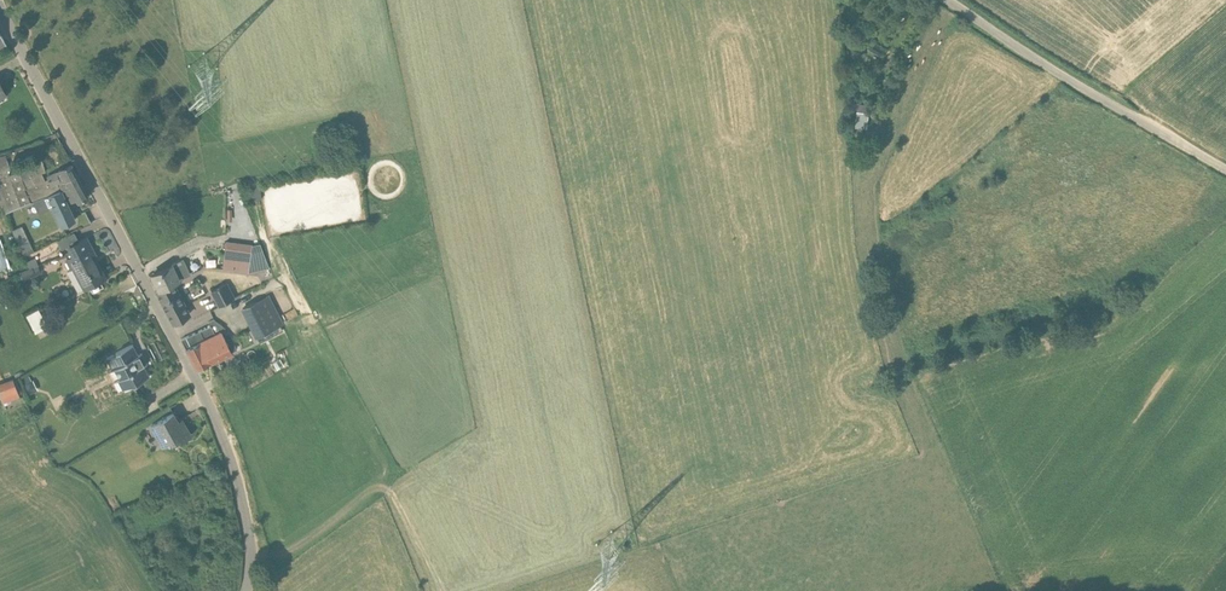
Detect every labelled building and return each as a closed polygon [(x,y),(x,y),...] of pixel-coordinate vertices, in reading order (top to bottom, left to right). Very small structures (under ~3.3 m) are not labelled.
[(874,44),(871,50),(880,56),(884,50),(874,44)] [(858,104),(856,127),(867,129),(869,105),(858,104)] [(45,171),(40,157),(16,164),(19,171),(9,174),(20,206),(30,202),(46,194),(46,195),(60,190),(62,189),(69,203),(76,199),(77,201),(88,195),(71,164),(47,178),(45,179),(41,172),(45,171)] [(249,185),(252,199),(263,197),(260,183),(249,185)] [(85,212),(73,218),(60,190),(46,195),(61,227),(62,227),(66,236),(91,224),(85,212)] [(34,252),(22,227),(12,231),(25,257),(34,252)] [(77,293),(85,288),(103,279),(103,277),(103,276),(105,275),(100,266),(101,266),(86,238),(69,247),(70,251),(65,254),(68,259),(66,260),(71,269),(66,272),(77,293)] [(251,255),(225,251),(222,268),(249,271),(251,255)] [(34,257),(26,261),(29,268),(37,265),(34,257)] [(171,282),(172,283),(190,273),(183,259),(171,265),(151,275),(158,288),(159,289),(171,282)] [(22,280),(41,273),(38,265),(37,265),(29,268),(19,272),(22,280)] [(155,290),(173,323),(188,315),(172,283),(171,282),(159,289),(158,288),(155,290)] [(218,306),(235,298),(227,283),(210,291),(218,306)] [(256,335),(281,323),(267,295),(242,308),(256,335)] [(39,309),(34,311),(35,313),(29,316),(36,331),(46,326),(39,309)] [(215,334),(211,325),(181,339),(196,369),(231,352),(231,351),(236,348),(231,337),(225,340),(221,331),(215,334)] [(132,386),(149,376),(143,365),(142,366),(137,356),(138,356),(132,345),(133,345),(133,344),(115,354),(115,355),(106,360),(111,370),(107,373),(113,383),(117,381),(123,391),(132,385),(132,386)] [(19,395),(13,379),(0,383),(0,398),(1,402),(19,395)] [(181,426),(173,412),(152,425),(164,446),(174,440),(176,444),(191,434),(185,424),(181,426)]
